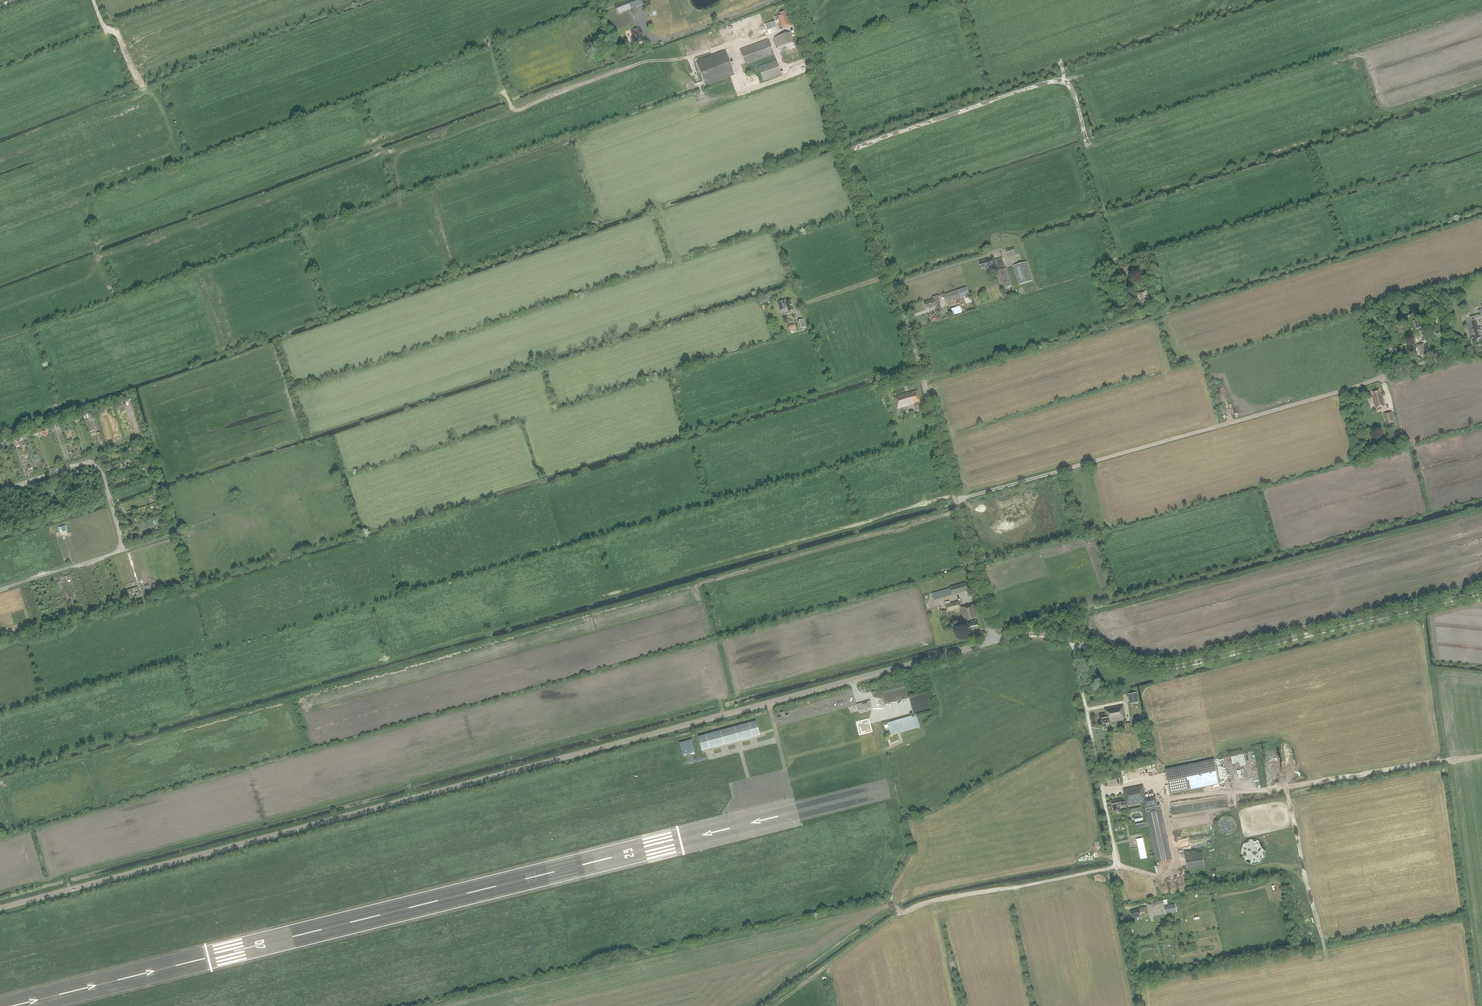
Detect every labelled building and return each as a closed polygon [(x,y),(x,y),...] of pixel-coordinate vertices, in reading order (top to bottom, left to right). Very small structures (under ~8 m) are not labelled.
[(641,0),(627,0),(614,5),(618,14),(636,7),(643,5),(641,0)] [(782,28),(790,25),(787,16),(786,17),(784,11),(780,13),(781,15),(775,17),(776,21),(779,20),(782,28)] [(643,37),(644,36),(641,28),(630,32),(633,40),(635,40),(636,45),(645,42),(643,37)] [(790,32),(774,38),(778,47),(794,41),(790,32)] [(774,54),(769,40),(741,50),(746,65),(774,54)] [(735,74),(726,51),(696,62),(705,85),(735,74)] [(782,75),(776,60),(759,67),(764,81),(782,75)] [(1016,253),(1014,248),(1006,250),(1008,256),(1016,253)] [(1006,268),(1005,268),(1002,258),(994,261),(994,258),(979,262),(981,269),(986,267),(986,270),(996,267),(997,271),(1002,288),(1012,285),(1006,268)] [(1013,266),(1019,285),(1032,281),(1026,261),(1013,266)] [(1126,272),(1126,270),(1133,268),(1131,263),(1120,267),(1123,273),(1126,272)] [(947,303),(969,295),(966,287),(944,295),(947,303)] [(1150,299),(1147,291),(1138,293),(1140,300),(1141,300),(1143,305),(1150,303),(1149,300),(1150,299)] [(934,299),(928,301),(928,302),(925,303),(927,308),(930,307),(936,305),(940,303),(938,295),(933,297),(934,299)] [(788,311),(793,310),(790,300),(785,302),(785,300),(778,302),(780,310),(785,309),(784,308),(787,308),(788,311)] [(1478,310),(1479,314),(1470,317),(1471,321),(1481,318),(1481,309),(1478,310)] [(1422,327),(1420,318),(1413,320),(1416,329),(1422,327)] [(797,331),(795,324),(789,325),(789,327),(788,328),(789,329),(790,329),(790,331),(791,331),(791,333),(793,332),(793,331),(794,331),(794,332),(797,331)] [(1481,336),(1481,329),(1481,327),(1472,329),(1473,334),(1475,333),(1477,339),(1481,338),(1480,336),(1481,336)] [(1426,350),(1424,345),(1424,344),(1417,345),(1417,346),(1415,346),(1415,345),(1415,343),(1411,344),(1411,345),(1412,351),(1416,350),(1416,348),(1418,348),(1420,355),(1421,355),(1421,356),(1425,355),(1424,350),(1426,350)] [(1376,408),(1385,406),(1382,395),(1381,395),(1379,390),(1372,392),(1374,397),(1373,397),(1376,408)] [(911,393),(911,392),(894,397),(898,409),(915,404),(914,403),(915,403),(917,402),(920,401),(917,391),(911,393)] [(127,407),(131,422),(136,421),(132,405),(127,407)] [(1386,423),(1394,420),(1392,412),(1384,414),(1386,423)] [(934,600),(968,590),(966,583),(950,587),(950,588),(932,593),(934,600)] [(967,627),(978,624),(976,618),(977,618),(974,604),(961,607),(959,600),(951,603),(950,600),(945,602),(948,612),(961,608),(964,621),(965,621),(967,627)] [(882,693),(883,698),(885,704),(908,698),(909,698),(906,686),(882,693)] [(925,693),(908,698),(913,715),(931,710),(925,693)] [(1136,693),(1129,694),(1131,704),(1138,702),(1136,693)] [(870,701),(857,705),(859,711),(872,707),(870,701)] [(1123,705),(1105,709),(1106,714),(1100,715),(1101,723),(1104,722),(1104,723),(1126,719),(1123,705)] [(920,726),(916,715),(887,723),(891,735),(920,726)] [(759,732),(756,721),(698,736),(702,751),(760,735),(759,732)] [(692,739),(679,743),(683,755),(695,752),(692,739)] [(1219,784),(1214,759),(1165,769),(1170,794),(1219,784)] [(1112,802),(1113,807),(1114,807),(1115,811),(1120,810),(1120,806),(1124,805),(1126,804),(1127,806),(1144,802),(1156,862),(1172,859),(1159,800),(1156,801),(1155,797),(1145,799),(1143,786),(1124,789),(1125,794),(1124,794),(1126,800),(1123,801),(1122,799),(1117,801),(1112,802)] [(1217,824),(1217,826),(1217,827),(1217,828),(1217,830),(1218,831),(1219,832),(1220,833),(1221,834),(1222,835),(1223,836),(1225,836),(1226,836),(1228,836),(1229,836),(1230,836),(1232,835),(1233,834),(1234,833),(1235,832),(1236,831),(1237,830),(1237,828),(1237,827),(1237,826),(1237,824),(1237,823),(1237,822),(1236,820),(1235,819),(1234,818),(1233,817),(1232,816),(1230,816),(1229,815),(1228,815),(1226,815),(1225,815),(1223,816),(1222,816),(1221,817),(1220,818),(1219,819),(1218,820),(1217,822),(1217,823),(1217,824)] [(1136,828),(1145,826),(1144,820),(1135,822),(1136,828)] [(1202,850),(1184,853),(1187,869),(1205,866),(1202,850)] [(1177,912),(1175,903),(1168,905),(1167,899),(1153,902),(1155,909),(1161,907),(1163,915),(1165,914),(1166,917),(1170,916),(1169,914),(1177,912)] [(1141,918),(1148,917),(1146,907),(1140,908),(1140,910),(1131,912),(1132,917),(1137,916),(1137,918),(1141,917),(1141,918)]
